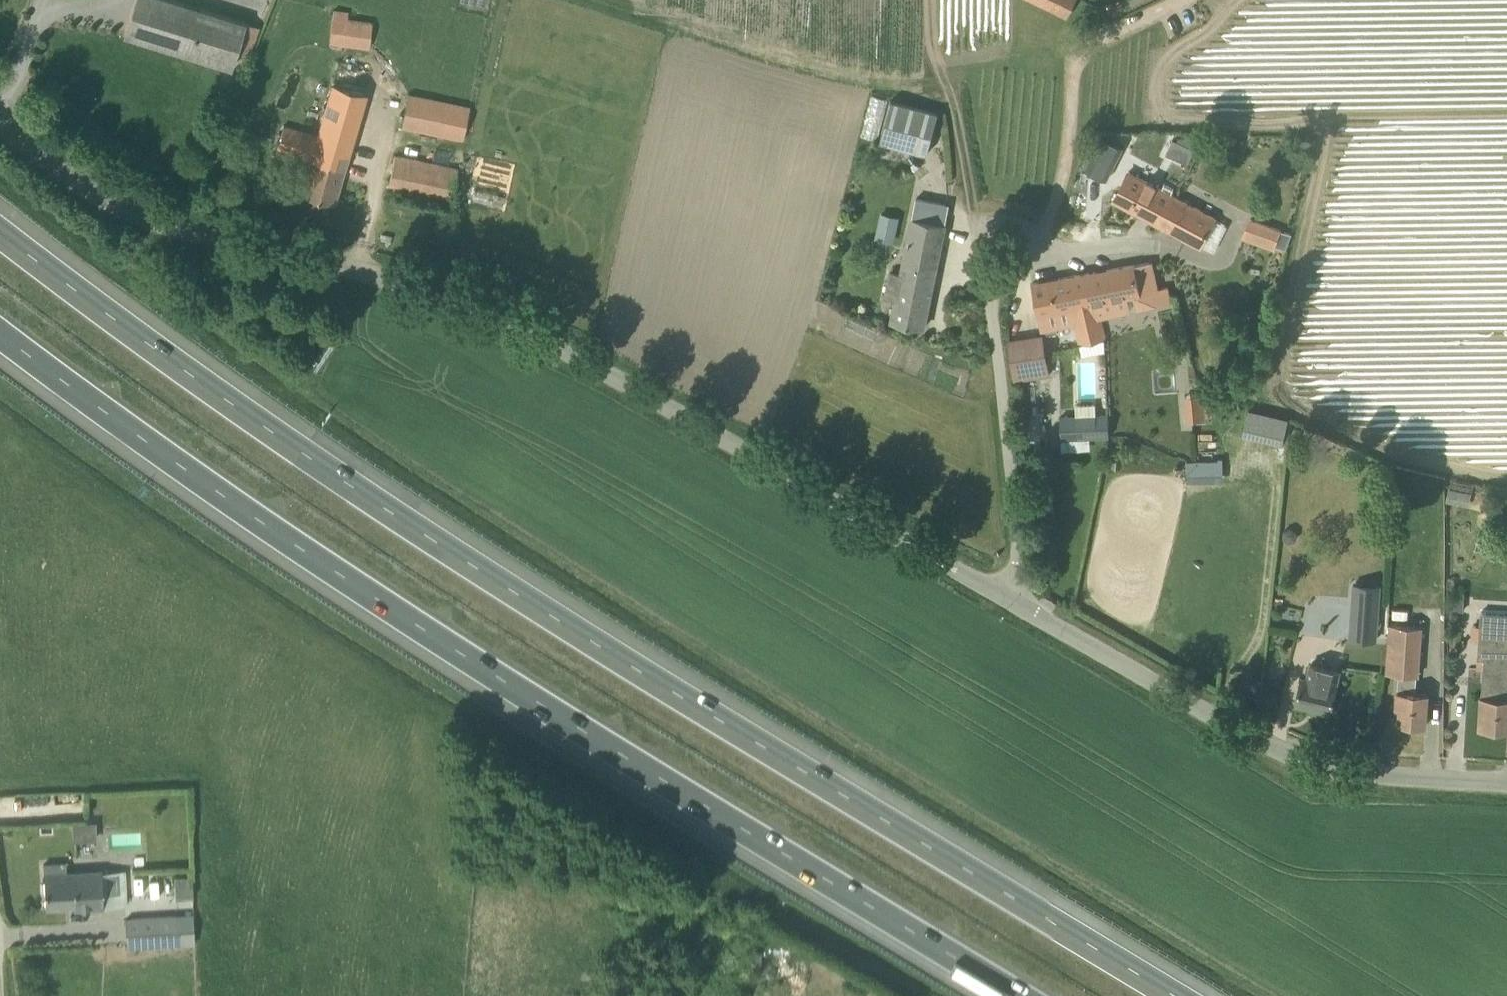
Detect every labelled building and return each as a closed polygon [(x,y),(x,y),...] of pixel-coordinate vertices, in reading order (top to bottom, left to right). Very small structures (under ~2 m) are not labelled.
[(245,23),(173,0),(135,0),(124,36),(230,69),(236,52),(248,55),(257,27),(245,23)] [(1053,7),(1067,14),(1075,0),(1057,0),(1053,7)] [(369,49),(372,22),(346,19),(347,11),(334,9),(333,17),(330,44),(369,49)] [(365,94),(333,85),(318,136),(284,126),(277,149),(311,159),(301,194),(334,203),(365,94)] [(458,151),(468,107),(412,95),(405,128),(437,135),(434,146),(458,151)] [(938,112),(891,99),(880,140),(927,153),(938,112)] [(1102,134),(1085,168),(1106,179),(1123,145),(1102,134)] [(1174,138),(1167,153),(1189,163),(1196,148),(1201,137),(1180,136),(1178,140),(1174,138)] [(395,156),(393,163),(389,182),(453,196),(458,169),(395,156)] [(1174,195),(1129,171),(1113,201),(1159,225),(1174,195)] [(1174,195),(1159,225),(1200,246),(1201,244),(1214,251),(1228,224),(1174,195)] [(916,198),(915,214),(949,216),(950,199),(916,198)] [(882,211),(877,237),(895,241),(901,216),(882,211)] [(946,223),(945,223),(912,217),(901,274),(890,272),(885,296),(896,298),(891,319),(925,326),(946,223)] [(1283,230),(1251,218),(1244,237),(1275,249),(1277,245),(1287,248),(1292,233),(1283,230)] [(1097,302),(1101,318),(1129,311),(1126,295),(1156,288),(1150,261),(1134,264),(1076,274),(1081,294),(1085,293),(1088,303),(1097,302)] [(1081,294),(1076,274),(1032,282),(1041,330),(1075,324),(1080,343),(1106,338),(1101,318),(1097,302),(1088,303),(1085,293),(1081,294)] [(1009,342),(1014,379),(1049,374),(1043,336),(1009,342)] [(1187,420),(1207,419),(1205,393),(1186,394),(1187,420)] [(1284,444),(1291,418),(1251,407),(1244,433),(1284,444)] [(1109,414),(1080,415),(1060,416),(1061,438),(1109,436),(1109,414)] [(1188,481),(1223,481),(1223,456),(1216,456),(1216,449),(1197,449),(1197,457),(1187,457),(1188,481)] [(1450,495),(1448,501),(1470,505),(1474,486),(1449,481),(1445,494),(1450,495)] [(1382,585),(1353,583),(1349,638),(1378,640),(1382,585)] [(1479,728),(1506,730),(1506,612),(1481,611),(1478,658),(1483,658),(1483,667),(1481,696),(1479,728)] [(1416,692),(1417,674),(1418,674),(1421,626),(1389,624),(1386,672),(1399,673),(1398,691),(1397,691),(1396,707),(1399,707),(1398,723),(1426,725),(1428,693),(1416,692)] [(1307,678),(1302,677),(1296,703),(1330,711),(1339,670),(1310,663),(1307,678)] [(75,840),(97,839),(97,820),(74,820),(75,840)] [(44,865),(44,879),(46,907),(73,906),(73,909),(102,907),(123,906),(127,906),(125,870),(121,871),(99,872),(99,871),(68,873),(68,863),(44,865)] [(176,896),(193,895),(193,875),(176,876),(176,896)] [(126,946),(135,946),(195,942),(193,916),(124,920),(126,946)] [(772,977),(773,952),(747,952),(746,976),(772,977)]
